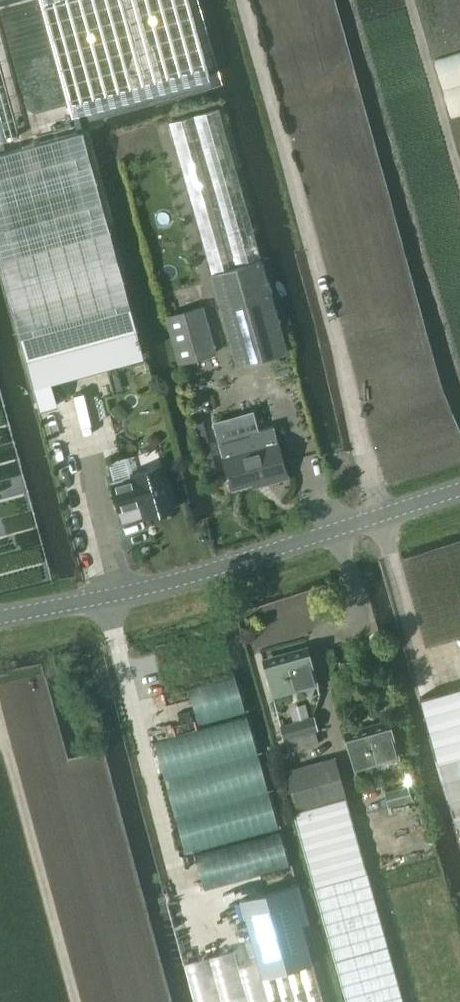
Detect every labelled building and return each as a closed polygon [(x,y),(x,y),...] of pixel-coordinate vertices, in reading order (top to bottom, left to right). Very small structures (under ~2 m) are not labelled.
[(39,409),(41,409),(57,405),(50,380),(96,368),(143,355),(81,131),(76,132),(71,114),(40,0),(0,0),(0,264),(39,409)] [(71,114),(76,132),(81,131),(77,113),(208,77),(187,0),(40,0),(71,114)] [(433,60),(450,117),(459,114),(459,52),(433,60)] [(168,122),(190,204),(237,367),(288,352),(245,204),(219,108),(168,122)] [(165,319),(178,365),(215,354),(202,308),(165,319)] [(108,413),(119,422),(127,412),(116,403),(108,413)] [(222,457),(231,488),(263,478),(264,482),(284,476),(274,442),(222,457)] [(130,473),(143,517),(174,508),(161,464),(130,473)] [(263,664),(271,694),(318,681),(309,651),(263,664)] [(419,697),(437,761),(450,808),(459,844),(459,685),(419,697)] [(284,739),(287,752),(318,743),(315,731),(317,730),(313,718),(280,727),(284,739)] [(344,736),(353,767),(398,754),(390,724),(344,736)] [(284,771),(294,809),(345,795),(334,757),(284,771)] [(411,798),(420,796),(413,767),(404,769),(411,798)] [(385,792),(388,805),(411,799),(407,786),(385,792)] [(293,809),(314,884),(346,1001),(403,1001),(366,870),(345,795),(294,809),(293,809)] [(260,977),(267,1001),(322,1001),(312,963),(290,886),(239,900),(260,977)]
